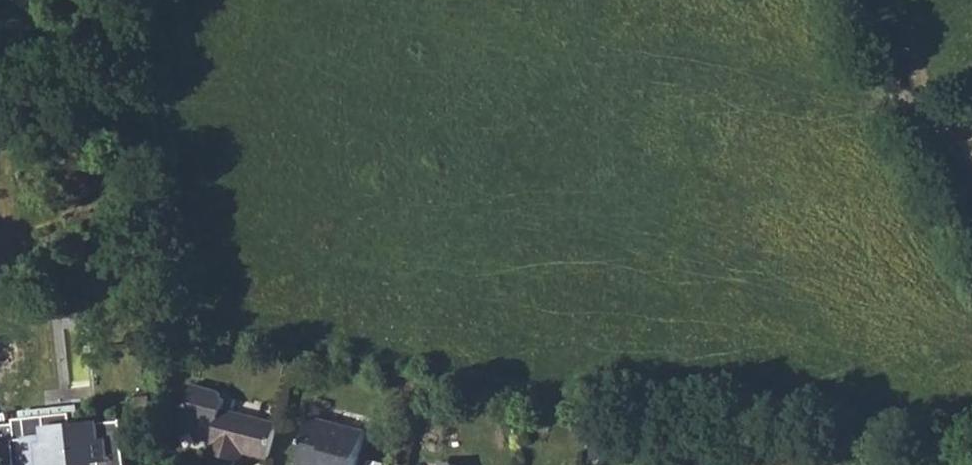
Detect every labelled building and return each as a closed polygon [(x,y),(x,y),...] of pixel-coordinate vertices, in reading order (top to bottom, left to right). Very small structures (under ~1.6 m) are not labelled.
[(232,445),(266,455),(276,419),(221,404),(224,395),(219,386),(192,379),(180,421),(213,430),(209,447),(230,454),(232,445)] [(93,464),(98,464),(125,464),(121,443),(119,421),(69,426),(68,413),(10,419),(11,423),(0,424),(0,464),(88,464),(93,464)] [(364,432),(307,416),(296,463),(303,464),(355,464),(364,432)]
